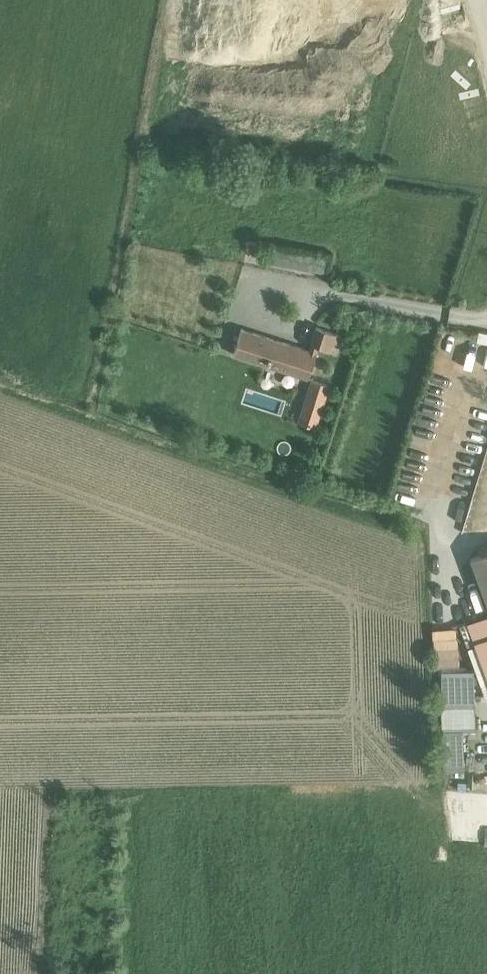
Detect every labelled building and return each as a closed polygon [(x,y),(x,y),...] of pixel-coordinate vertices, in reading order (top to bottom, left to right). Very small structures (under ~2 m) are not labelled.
[(276,245),(273,262),(324,272),(326,255),(276,245)] [(242,327),(233,354),(309,378),(320,345),(333,350),(335,346),(337,346),(341,334),(316,326),(309,349),(242,327)] [(467,454),(481,488),(486,486),(486,446),(467,454)] [(470,554),(486,601),(486,549),(470,554)] [(459,601),(466,621),(459,624),(485,697),(486,697),(486,609),(481,593),(459,601)] [(463,727),(463,728),(476,727),(474,667),(441,668),(442,704),(440,704),(441,728),(463,727)] [(463,727),(441,728),(443,769),(464,768),(463,728),(463,727)]
